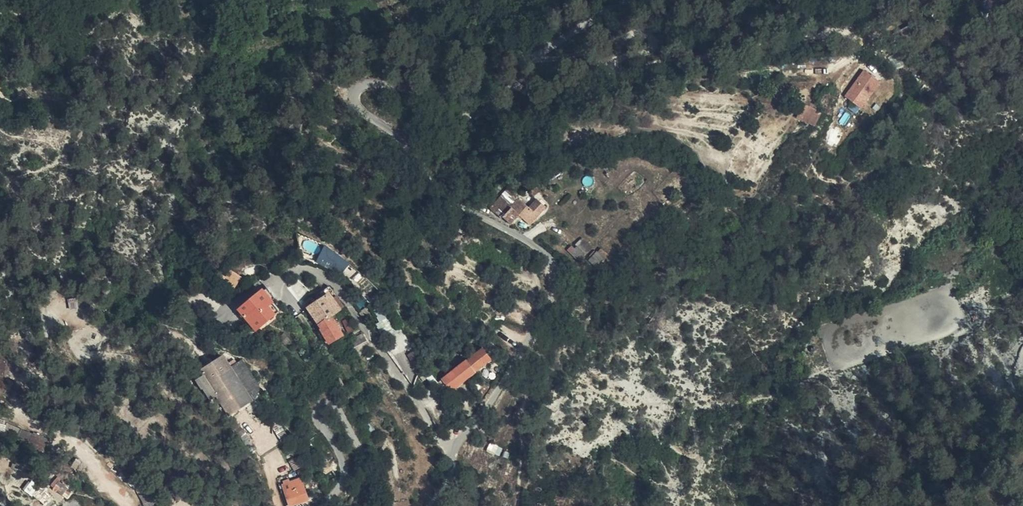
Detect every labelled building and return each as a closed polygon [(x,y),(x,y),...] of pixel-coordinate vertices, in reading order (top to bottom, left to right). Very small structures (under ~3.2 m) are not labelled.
[(873,79),(863,71),(855,82),(861,87),(859,90),(868,97),(879,80),(875,77),(873,79)] [(802,108),(796,118),(807,123),(811,114),(802,108)] [(522,207),(528,201),(521,193),(503,209),(512,219),(513,218),(520,225),(530,217),(522,207)] [(531,199),(528,201),(522,207),(530,217),(539,208),(531,199)] [(569,249),(579,260),(594,246),(583,235),(569,249)] [(345,272),(352,257),(324,245),(317,260),(345,272)] [(573,277),(581,270),(575,263),(567,269),(573,277)] [(590,284),(591,284),(597,277),(593,271),(585,278),(590,284)] [(264,296),(256,284),(237,297),(242,305),(237,309),(246,324),(267,311),(260,298),(264,296)] [(327,289),(320,292),(332,313),(339,309),(327,289)] [(332,313),(320,292),(299,305),(312,327),(309,329),(317,344),(334,334),(325,317),(332,313)] [(385,311),(375,316),(384,335),(394,330),(385,311)] [(359,353),(372,347),(364,331),(351,338),(359,353)] [(217,350),(208,356),(232,372),(224,360),(217,350)] [(242,383),(246,393),(249,390),(251,387),(253,383),(252,379),(249,373),(235,353),(224,360),(232,372),(242,383)] [(208,356),(198,362),(196,367),(222,408),(246,393),(232,372),(208,356)] [(436,398),(480,370),(473,358),(424,390),(430,400),(435,396),(436,398)] [(232,372),(246,393),(242,383),(232,372)] [(332,466),(330,460),(320,464),(322,470),(332,466)] [(299,482),(301,494),(310,491),(300,469),(295,472),(297,476),(299,482)] [(289,498),(301,494),(299,482),(297,476),(295,472),(281,478),(289,498)] [(57,476),(51,485),(69,497),(75,489),(57,476)] [(26,486),(45,505),(53,496),(43,486),(41,488),(32,479),(26,486)]
